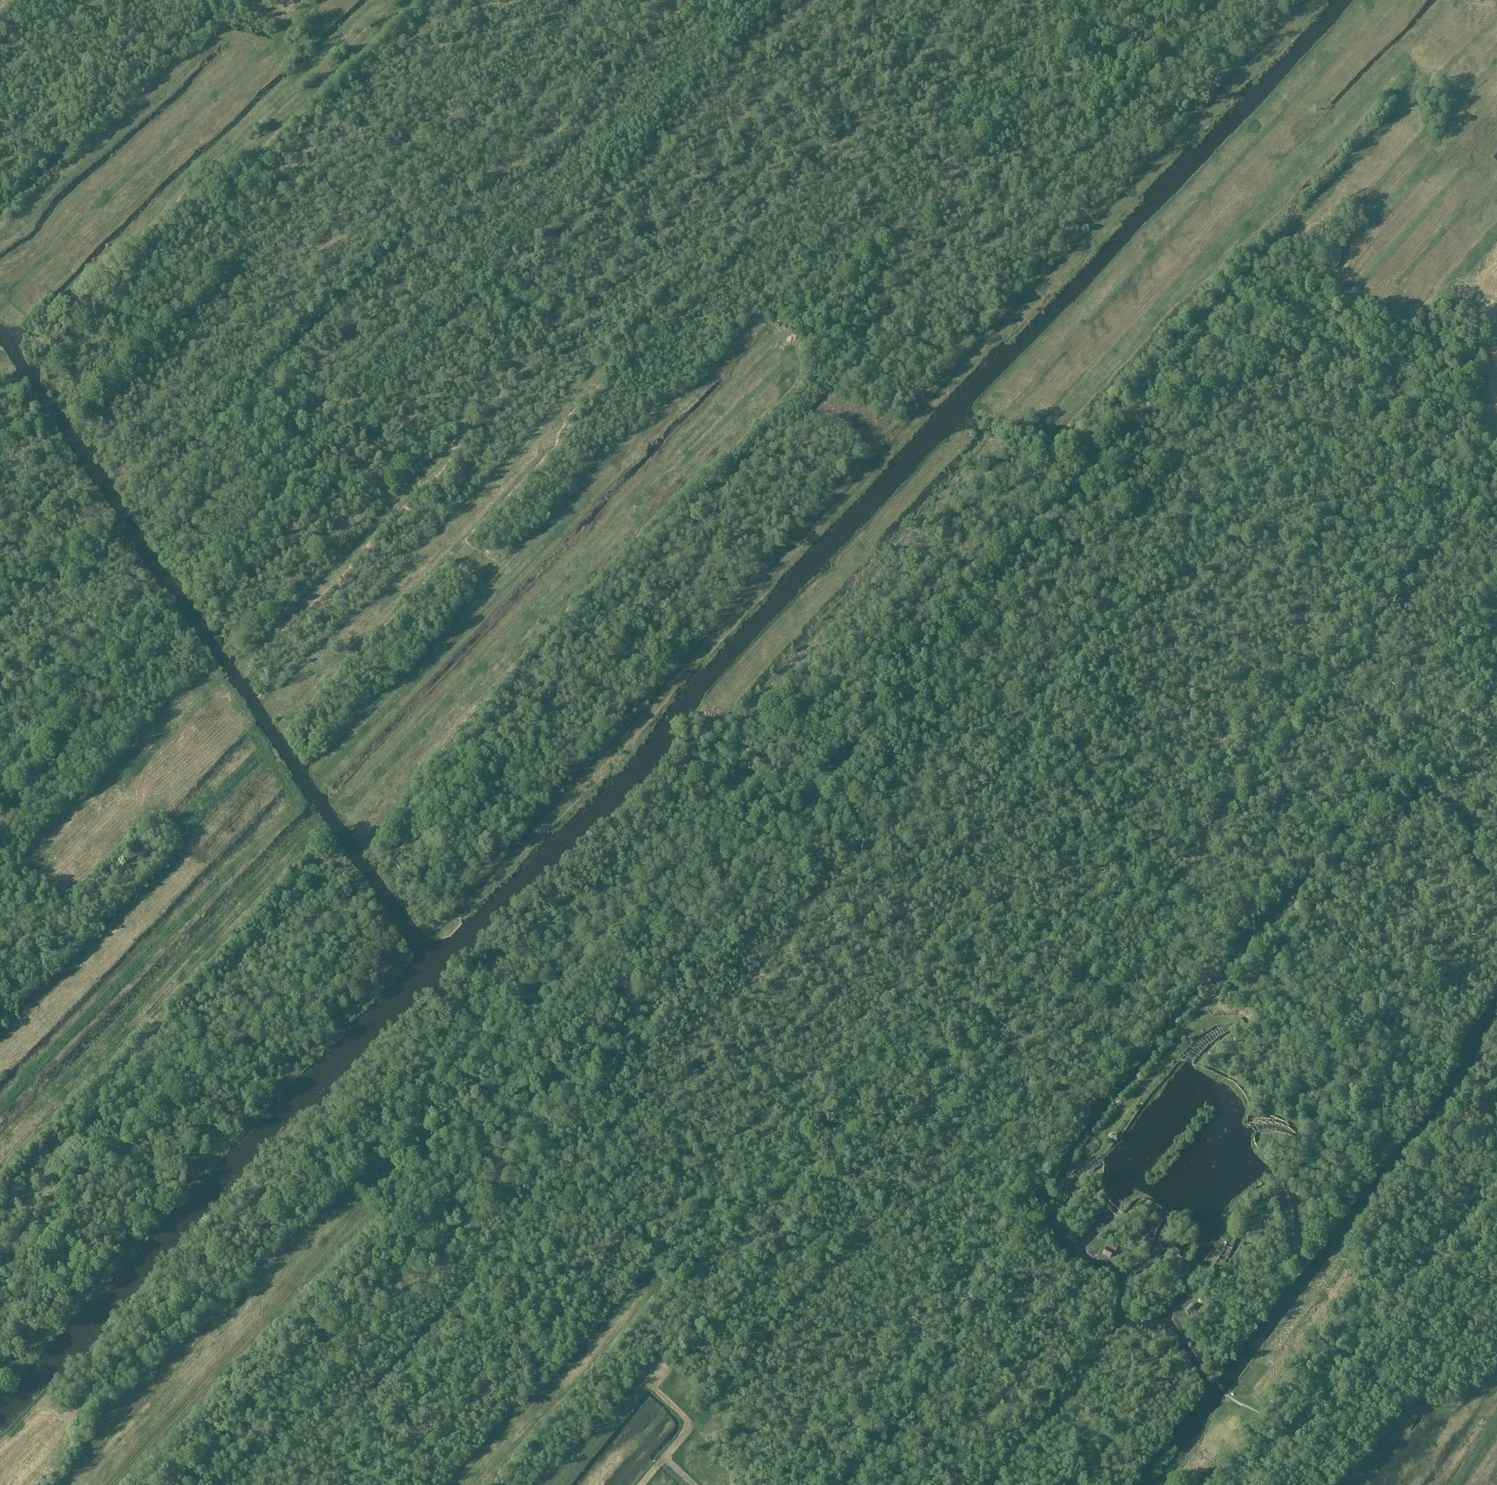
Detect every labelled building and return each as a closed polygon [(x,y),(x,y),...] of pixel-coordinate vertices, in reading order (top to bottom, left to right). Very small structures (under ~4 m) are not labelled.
[(1101,1259),(1109,1262),(1111,1255),(1103,1252),(1101,1259)] [(1190,1317),(1197,1310),(1192,1305),(1185,1312),(1190,1317)]
